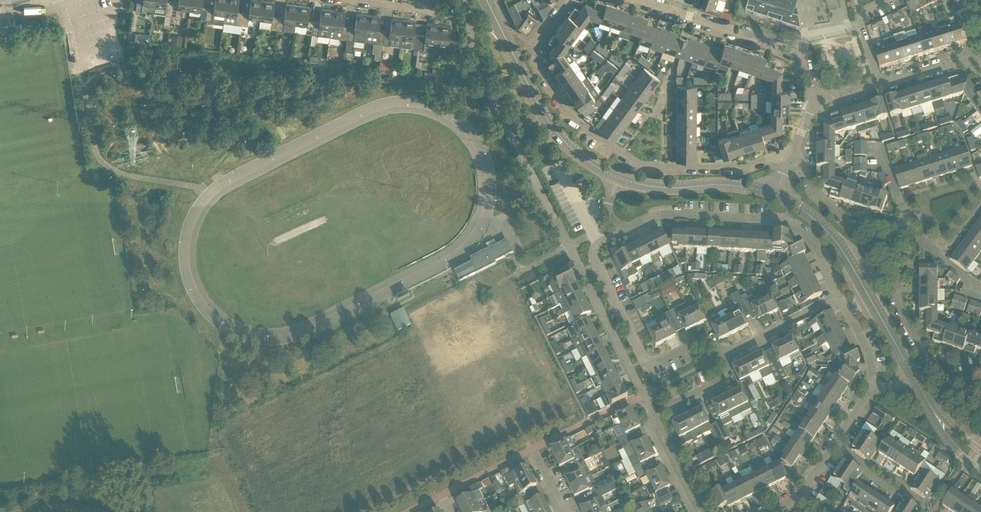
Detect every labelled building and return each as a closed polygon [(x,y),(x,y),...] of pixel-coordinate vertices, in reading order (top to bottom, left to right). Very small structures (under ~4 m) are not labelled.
[(155,0),(137,0),(136,10),(142,11),(145,11),(148,9),(154,10),(154,5),(155,0)] [(154,5),(166,7),(165,14),(164,24),(170,25),(172,15),(171,15),(173,2),(167,1),(167,0),(155,0),(154,5)] [(191,0),(179,0),(179,3),(173,2),(171,15),(172,15),(177,16),(178,8),(190,10),(191,0)] [(200,19),(206,19),(208,7),(202,6),(203,0),(191,0),(190,10),(201,11),(200,19)] [(227,0),(215,0),(214,8),(208,7),(206,19),(212,20),(224,22),(225,15),(227,0)] [(242,24),(243,12),(237,11),(239,0),(227,0),(225,15),(224,22),(242,24)] [(263,0),(251,0),(249,13),(243,12),(242,24),(248,25),(249,18),(260,19),(263,0)] [(279,17),(273,16),(274,1),(264,0),(263,0),(260,19),(261,19),(272,21),(271,28),(277,29),(279,17)] [(535,5),(536,4),(539,9),(550,4),(548,0),(533,0),(535,5)] [(606,3),(597,0),(595,0),(593,6),(585,4),(590,16),(600,20),(606,3)] [(726,0),(698,0),(697,1),(710,6),(709,11),(721,15),(726,0)] [(767,20),(769,14),(783,19),(781,24),(801,31),(799,18),(794,16),(796,9),(795,9),(797,3),(795,2),(795,0),(748,0),(747,2),(749,2),(747,8),(748,8),(748,7),(755,10),(753,15),(767,20)] [(918,0),(913,0),(911,1),(917,12),(922,9),(918,0)] [(925,0),(918,0),(922,9),(928,6),(925,0)] [(970,2),(968,0),(952,0),(962,10),(970,2)] [(917,12),(911,1),(906,4),(911,15),(916,12),(917,12)] [(295,24),(298,5),(286,3),(284,17),(279,17),(277,29),(294,31),(295,24)] [(611,23),(616,6),(606,3),(600,20),(611,23)] [(590,16),(585,4),(580,10),(574,6),(568,15),(582,26),(589,16),(590,16)] [(310,6),(298,5),(295,24),(307,26),(306,33),(312,34),(314,21),(308,20),(310,6)] [(621,27),(627,10),(616,6),(611,23),(621,27)] [(330,36),(333,9),(322,8),(320,22),(314,21),(312,34),(311,44),(317,45),(318,35),(330,36)] [(345,11),(333,9),(330,36),(341,38),(347,38),(349,26),(343,25),(345,11)] [(631,30),(637,13),(627,10),(621,27),(618,35),(628,38),(631,30)] [(365,41),(368,14),(357,13),(355,27),(349,26),(347,38),(347,39),(346,44),(346,51),(352,52),(353,44),(353,39),(365,41)] [(647,17),(637,13),(631,30),(641,34),(642,34),(645,23),(647,17)] [(382,43),(384,31),(378,30),(380,16),(368,14),(365,41),(374,42),(372,52),(375,52),(374,58),(380,59),(382,43)] [(527,34),(537,20),(528,14),(518,27),(527,34)] [(582,26),(568,15),(561,24),(576,34),(582,26)] [(401,38),(404,19),(392,17),(390,32),(384,31),(382,43),(389,44),(389,36),(401,38)] [(400,46),(418,48),(419,36),(414,35),(415,21),(404,19),(400,46)] [(956,45),(950,26),(949,21),(938,24),(940,30),(945,49),(956,45)] [(436,43),(439,24),(427,22),(425,36),(419,36),(418,48),(424,49),(423,51),(436,52),(436,51),(437,43),(436,43)] [(651,46),(657,27),(645,23),(642,34),(641,34),(638,42),(651,46)] [(968,42),(962,23),(950,26),(956,45),(968,42)] [(461,42),(455,41),(455,40),(449,40),(451,25),(439,24),(436,43),(437,43),(436,51),(459,54),(461,42)] [(576,34),(561,24),(555,32),(569,43),(576,34)] [(663,51),(669,31),(657,27),(651,46),(663,51)] [(945,49),(940,30),(929,33),(935,52),(945,49)] [(692,60),(698,41),(686,37),(686,38),(682,37),(681,36),(681,35),(669,31),(663,51),(665,51),(675,54),(680,56),(692,60)] [(130,32),(129,39),(136,40),(137,33),(130,32)] [(562,52),(569,43),(555,32),(548,41),(554,46),(549,52),(562,52)] [(935,52),(929,33),(918,37),(924,56),(935,52)] [(183,35),(172,34),(171,45),(181,46),(183,35)] [(905,34),(894,37),(894,38),(902,62),(913,59),(907,40),(905,34)] [(924,56),(918,37),(907,40),(913,59),(924,56)] [(592,46),(596,41),(591,38),(587,43),(592,46)] [(894,38),(883,41),(885,47),(891,66),(902,62),(894,38)] [(704,64),(710,45),(698,41),(692,60),(704,64)] [(600,51),(604,46),(598,42),(595,47),(600,51)] [(729,63),(735,46),(724,42),(722,49),(719,60),(717,65),(727,69),(729,63)] [(588,51),(592,46),(587,43),(583,48),(588,51)] [(719,60),(722,49),(710,45),(704,64),(716,68),(717,65),(719,60)] [(606,55),(609,50),(604,46),(600,51),(606,55)] [(739,66),(745,49),(735,46),(729,63),(739,66)] [(891,66),(885,47),(874,51),(880,69),(891,66)] [(595,58),(599,53),(593,49),(590,54),(595,58)] [(750,70),(755,53),(745,49),(739,66),(750,70)] [(569,53),(562,52),(549,52),(554,59),(548,63),(555,72),(569,62),(573,59),(573,58),(569,53)] [(614,61),(617,56),(612,52),(609,57),(614,61)] [(600,61),(604,57),(599,53),(595,58),(600,61)] [(760,73),(766,56),(755,53),(750,70),(760,73)] [(643,63),(646,58),(641,55),(638,59),(643,63)] [(619,65),(623,60),(617,56),(614,61),(619,65)] [(776,60),(766,56),(760,73),(771,77),(782,69),(774,67),(776,60)] [(648,67),(652,62),(646,58),(643,63),(648,67)] [(609,68),(612,63),(607,59),(604,64),(609,68)] [(380,61),(379,71),(393,73),(394,61),(388,61),(388,62),(380,61)] [(561,81),(575,71),(569,62),(555,72),(561,81)] [(626,70),(630,65),(625,62),(621,67),(626,70)] [(614,72),(617,67),(612,63),(609,68),(614,72)] [(622,75),(626,70),(621,67),(618,72),(622,75)] [(653,90),(660,79),(644,67),(636,78),(653,90)] [(662,77),(665,73),(660,69),(657,73),(662,77)] [(782,78),(782,69),(771,77),(771,89),(789,89),(789,78),(782,78)] [(567,90),(582,80),(575,71),(561,81),(567,90)] [(958,77),(948,81),(953,98),(964,94),(968,82),(960,84),(958,77)] [(645,100),(653,90),(636,78),(629,88),(645,100)] [(573,99),(588,88),(582,80),(567,90),(573,99)] [(953,98),(948,81),(937,84),(943,101),(953,98)] [(611,90),(615,85),(610,82),(606,87),(611,90)] [(968,82),(964,94),(971,104),(980,97),(980,87),(979,84),(973,89),(968,82)] [(943,101),(937,84),(927,87),(932,104),(943,101)] [(593,85),(588,88),(573,99),(580,108),(588,102),(594,97),(596,97),(599,92),(593,85)] [(696,98),(696,85),(676,85),(676,98),(696,98)] [(607,96),(611,90),(606,87),(603,92),(607,96)] [(932,104),(927,87),(917,90),(922,108),(932,104)] [(637,110),(645,100),(629,88),(621,98),(637,110)] [(789,100),(789,89),(771,89),(771,100),(789,100)] [(922,108),(917,90),(906,94),(912,111),(922,108)] [(912,111),(906,94),(896,97),(901,114),(912,111)] [(901,114),(896,97),(885,100),(889,110),(891,117),(901,114)] [(971,104),(977,113),(980,110),(980,97),(971,104)] [(630,120),(637,110),(621,98),(614,108),(630,120)] [(696,110),(696,98),(676,98),(676,110),(696,110)] [(789,111),(789,100),(771,100),(771,110),(789,111)] [(888,118),(883,101),(872,105),(877,122),(888,118)] [(593,109),(595,107),(592,103),(590,104),(587,106),(590,111),(593,109)] [(877,122),(872,105),(862,108),(867,125),(877,122)] [(585,115),(590,111),(587,106),(582,110),(585,115)] [(622,130),(630,120),(614,108),(606,118),(622,130)] [(867,125),(862,108),(851,111),(857,128),(859,134),(869,131),(867,125)] [(696,123),(696,110),(676,110),(676,123),(696,123)] [(788,122),(789,111),(771,110),(770,122),(781,130),(781,122),(788,122)] [(857,128),(851,111),(841,114),(847,131),(857,128)] [(847,131),(841,114),(831,118),(833,124),(825,127),(835,135),(847,131)] [(615,141),(622,130),(606,118),(598,129),(615,141)] [(956,124),(960,129),(964,126),(960,121),(956,124)] [(773,133),(781,130),(770,122),(759,126),(765,143),(775,140),(773,133)] [(696,136),(696,123),(676,123),(676,136),(696,136)] [(765,143),(759,126),(749,129),(754,146),(765,143)] [(968,131),(964,126),(960,129),(964,135),(968,131)] [(835,147),(835,135),(825,127),(824,135),(817,135),(817,147),(835,147)] [(744,149),(739,132),(737,128),(727,131),(728,135),(734,153),(744,149)] [(754,146),(749,129),(739,132),(744,149),(754,146)] [(734,153),(728,135),(718,139),(723,156),(734,153)] [(696,148),(696,136),(676,136),(676,148),(696,148)] [(901,149),(899,143),(886,147),(888,153),(901,149)] [(835,157),(835,147),(817,147),(817,157),(835,157)] [(972,166),(969,157),(966,147),(954,151),(960,170),(972,166)] [(696,161),(696,151),(696,148),(676,148),(675,161),(696,161)] [(960,170),(954,151),(942,155),(948,174),(960,170)] [(948,174),(942,155),(930,158),(936,178),(948,174)] [(835,168),(835,157),(817,157),(817,168),(835,168)] [(936,178),(930,158),(918,162),(924,182),(936,178)] [(924,182),(918,162),(906,166),(912,185),(924,182)] [(867,175),(867,166),(855,166),(855,173),(860,173),(860,177),(866,178),(867,175)] [(912,185),(906,166),(894,170),(900,189),(912,185)] [(835,180),(835,168),(817,168),(817,179),(824,179),(824,188),(835,180)] [(840,201),(846,184),(835,180),(824,188),(832,190),(830,197),(840,201)] [(851,204),(856,187),(846,184),(840,201),(851,204)] [(861,208),(866,191),(856,187),(851,204),(861,208)] [(871,211),(877,194),(866,191),(861,208),(871,211)] [(887,198),(878,194),(877,194),(871,211),(882,215),(887,198)] [(980,219),(973,229),(980,235),(980,219)] [(973,229),(965,239),(980,251),(980,235),(973,229)] [(661,232),(651,237),(658,252),(668,247),(661,232)] [(696,249),(697,232),(686,232),(686,234),(685,249),(696,249)] [(707,250),(708,233),(697,232),(696,249),(707,250)] [(685,249),(686,234),(672,233),(671,245),(673,249),(678,249),(678,248),(685,249)] [(718,251),(719,234),(708,233),(707,250),(718,251)] [(719,234),(718,251),(729,251),(730,234),(719,234)] [(740,252),(741,235),(730,234),(729,251),(740,252)] [(772,249),(781,249),(781,253),(784,255),(787,253),(791,261),(786,263),(804,255),(798,242),(797,242),(787,236),(787,235),(773,234),(772,237),(772,249)] [(741,235),(740,252),(751,253),(752,235),(741,235)] [(752,235),(751,253),(757,253),(756,261),(760,261),(762,236),(752,235)] [(760,261),(765,262),(765,253),(772,254),(772,249),(772,237),(762,236),(760,261)] [(649,257),(658,252),(651,237),(641,242),(649,257)] [(965,239),(957,249),(974,261),(980,252),(980,251),(965,239)] [(494,263),(505,257),(512,254),(506,241),(469,259),(471,263),(453,272),(458,283),(495,264),(494,263)] [(649,257),(641,242),(631,246),(639,262),(649,257)] [(639,262),(631,246),(621,251),(622,254),(623,253),(634,276),(637,275),(636,271),(642,268),(639,262)] [(966,272),(974,261),(957,249),(950,260),(966,272)] [(623,253),(622,254),(613,258),(624,281),(634,276),(623,253)] [(786,263),(779,267),(781,271),(782,271),(785,276),(791,273),(807,266),(802,256),(804,255),(786,263)] [(938,280),(938,269),(933,269),(933,264),(928,264),(927,264),(926,265),(925,266),(924,267),(924,269),(920,269),(920,280),(938,280)] [(554,296),(576,285),(571,275),(566,266),(560,270),(564,278),(549,286),(554,296)] [(812,275),(807,266),(791,273),(794,279),(787,283),(789,287),(812,275)] [(952,280),(955,276),(950,272),(947,276),(952,280)] [(817,285),(812,275),(789,287),(794,296),(817,285)] [(960,280),(955,276),(952,280),(957,284),(960,280)] [(772,283),(776,281),(774,277),(766,281),(770,289),(774,286),(772,283)] [(674,286),(683,282),(681,278),(672,282),(674,286)] [(938,291),(938,280),(920,280),(920,290),(938,291)] [(653,289),(649,281),(644,283),(648,291),(653,289)] [(581,295),(579,292),(581,291),(578,286),(576,287),(576,285),(554,296),(553,297),(558,306),(565,303),(581,295)] [(822,295),(817,285),(794,296),(799,306),(822,295)] [(938,301),(938,291),(920,290),(920,301),(938,301)] [(407,292),(395,298),(397,302),(409,296),(407,292)] [(777,311),(773,302),(768,292),(758,297),(767,316),(777,311)] [(743,306),(740,298),(737,293),(729,297),(733,306),(736,304),(738,308),(743,306)] [(570,313),(586,305),(581,295),(565,303),(559,306),(562,311),(557,314),(559,318),(564,315),(570,313)] [(767,316),(760,302),(758,297),(757,296),(752,298),(751,297),(747,299),(745,295),(740,298),(743,306),(749,317),(754,314),(757,321),(767,316)] [(957,310),(961,298),(955,296),(951,308),(957,310)] [(647,306),(643,297),(632,303),(637,312),(641,309),(643,313),(649,310),(647,306)] [(964,312),(968,300),(961,298),(957,310),(964,312)] [(938,312),(938,301),(920,301),(920,312),(938,312)] [(973,315),(977,304),(971,301),(967,313),(973,315)] [(693,310),(688,312),(695,327),(705,322),(695,302),(690,304),(693,310)] [(499,303),(482,311),(486,319),(503,311),(499,303)] [(591,315),(586,305),(570,313),(575,323),(591,315)] [(685,332),(695,327),(688,312),(684,305),(669,312),(677,329),(682,327),(685,332)] [(390,316),(397,332),(411,325),(403,309),(390,316)] [(748,326),(740,311),(735,314),(733,309),(728,311),(738,331),(748,326)] [(503,311),(486,319),(490,327),(507,318),(503,311)] [(738,331),(728,311),(723,313),(726,319),(721,321),(728,336),(738,331)] [(669,312),(663,315),(667,323),(658,327),(665,342),(675,337),(672,332),(677,329),(669,312)] [(808,324),(810,328),(817,325),(820,330),(835,322),(830,312),(808,324)] [(938,323),(938,312),(920,312),(920,323),(927,323),(927,332),(938,323)] [(719,317),(708,322),(718,341),(728,336),(721,321),(719,317)] [(507,318),(490,327),(494,334),(511,326),(507,318)] [(588,320),(566,331),(571,341),(593,330),(588,320)] [(840,332),(835,322),(820,330),(823,336),(816,340),(817,343),(840,332)] [(943,345),(949,328),(938,324),(938,323),(927,332),(935,334),(933,341),(943,345)] [(551,335),(546,325),(542,327),(547,337),(551,335)] [(511,326),(494,334),(498,342),(515,333),(511,326)] [(665,342),(658,327),(648,332),(655,347),(665,342)] [(953,348),(959,331),(949,328),(943,345),(953,348)] [(597,340),(593,330),(571,341),(576,350),(597,340)] [(964,352),(969,335),(959,331),(953,348),(964,352)] [(845,341),(840,332),(817,343),(819,348),(827,344),(830,349),(845,341)] [(515,333),(498,342),(501,349),(521,339),(518,340),(515,333)] [(980,350),(980,340),(980,338),(969,335),(964,352),(974,355),(976,348),(980,350)] [(791,338),(781,343),(788,358),(798,353),(791,338)] [(521,339),(501,349),(502,350),(504,348),(508,356),(525,347),(521,339)] [(586,357),(602,349),(597,340),(576,350),(581,360),(586,357)] [(850,351),(845,341),(830,349),(833,355),(834,359),(850,351)] [(788,358),(781,343),(771,348),(775,356),(770,358),(781,381),(787,378),(779,362),(788,358)] [(525,347),(508,356),(512,363),(529,354),(525,347)] [(607,359),(602,349),(586,357),(591,367),(607,359)] [(852,350),(850,351),(834,359),(835,360),(836,359),(840,366),(840,370),(835,377),(834,377),(848,386),(848,387),(850,388),(858,376),(857,375),(858,364),(859,363),(852,350)] [(777,373),(770,358),(765,360),(761,353),(751,358),(762,380),(771,376),(775,384),(781,381),(777,373)] [(529,354),(512,363),(515,371),(532,362),(529,354)] [(827,363),(835,360),(834,359),(833,355),(825,359),(827,363)] [(764,383),(751,358),(742,363),(749,377),(758,373),(763,384),(764,383)] [(612,369),(607,359),(591,367),(596,377),(612,369)] [(532,362),(515,371),(519,378),(536,369),(532,362)] [(749,377),(742,363),(732,368),(750,404),(755,402),(748,388),(752,386),(749,378),(749,377)] [(536,369),(519,378),(523,385),(520,386),(520,387),(540,377),(536,369)] [(617,378),(612,369),(596,377),(590,380),(595,389),(601,386),(617,378)] [(830,382),(823,378),(818,375),(816,379),(821,381),(828,386),(830,382)] [(540,377),(520,387),(524,394),(541,386),(538,379),(540,377)] [(842,395),(848,387),(848,386),(834,377),(830,382),(828,386),(842,395)] [(622,388),(617,378),(601,386),(606,396),(622,388)] [(828,386),(821,381),(818,385),(825,390),(828,386)] [(541,386),(524,394),(528,402),(545,393),(541,386)] [(836,405),(842,395),(828,386),(822,395),(836,405)] [(606,396),(601,398),(606,408),(627,398),(622,388),(606,396)] [(740,389),(730,394),(740,415),(750,410),(740,389)] [(545,393),(528,402),(532,409),(549,401),(545,393)] [(740,415),(730,394),(721,399),(731,420),(740,415)] [(830,414),(836,405),(822,395),(818,400),(811,396),(809,399),(830,414)] [(503,396),(487,405),(492,415),(508,406),(503,396)] [(731,420),(721,399),(711,404),(720,422),(721,421),(724,427),(732,423),(731,420)] [(830,414),(809,399),(806,403),(813,408),(810,413),(824,423),(830,414)] [(549,401),(532,409),(535,417),(552,408),(549,401)] [(592,403),(586,406),(582,408),(586,414),(588,418),(591,416),(598,413),(592,403)] [(508,406),(492,415),(497,424),(513,416),(508,406)] [(885,419),(888,414),(885,412),(878,407),(877,407),(874,412),(873,414),(883,421),(885,419)] [(552,408),(535,417),(539,425),(557,416),(552,408)] [(619,425),(634,418),(629,408),(610,417),(610,418),(611,418),(613,422),(617,420),(619,425)] [(710,427),(701,409),(691,414),(702,436),(710,431),(716,444),(723,441),(715,425),(710,427)] [(818,432),(824,423),(810,413),(806,418),(799,414),(797,418),(818,432)] [(702,436),(691,414),(681,419),(694,444),(697,442),(695,439),(702,436)] [(892,423),(895,418),(890,415),(888,414),(885,419),(887,420),(892,423)] [(513,416),(497,424),(502,434),(518,426),(513,416)] [(634,418),(619,425),(612,429),(620,444),(635,436),(633,431),(640,428),(634,418)] [(812,441),(818,432),(797,418),(796,418),(803,423),(800,428),(793,424),(791,427),(812,441)] [(694,444),(681,419),(671,424),(679,439),(679,438),(683,445),(692,441),(693,444),(694,444)] [(720,422),(715,425),(723,441),(730,438),(724,427),(721,421),(720,422)] [(900,422),(897,427),(924,444),(927,439),(900,422)] [(446,425),(430,433),(435,443),(451,435),(446,425)] [(518,426),(502,434),(507,444),(523,436),(518,426)] [(795,435),(792,440),(806,450),(812,441),(791,427),(789,430),(795,435)] [(752,439),(751,435),(750,435),(748,431),(743,434),(747,442),(752,439)] [(860,457),(873,437),(864,432),(851,451),(860,457)] [(451,435),(435,443),(440,453),(456,445),(451,435)] [(638,441),(635,436),(620,444),(623,449),(628,459),(635,455),(650,448),(644,438),(638,441)] [(869,462),(882,443),(873,437),(860,457),(869,462)] [(888,459),(900,440),(896,437),(894,440),(889,437),(878,453),(888,459)] [(554,458),(574,448),(569,438),(549,448),(554,458)] [(779,445),(786,449),(798,458),(800,459),(806,450),(792,440),(789,445),(782,441),(779,445)] [(897,465),(907,449),(899,443),(901,440),(900,440),(888,459),(897,465)] [(412,442),(400,449),(406,462),(419,456),(412,442)] [(456,445),(440,453),(444,463),(460,455),(456,445)] [(918,452),(914,449),(909,446),(897,465),(906,471),(918,452)] [(584,462),(581,456),(576,447),(574,448),(554,458),(559,468),(565,465),(567,470),(584,462)] [(731,460),(748,454),(746,447),(728,453),(731,460)] [(655,458),(650,448),(628,459),(635,473),(635,474),(644,469),(642,464),(655,458)] [(780,463),(782,464),(790,469),(798,458),(786,449),(782,455),(781,455),(778,460),(780,463)] [(915,477),(920,469),(926,461),(921,458),(923,455),(918,452),(906,471),(915,477)] [(942,460),(945,455),(941,452),(937,457),(941,459),(942,460)] [(460,455),(444,463),(449,473),(466,465),(460,455)] [(714,459),(712,455),(702,460),(704,464),(714,459)] [(947,463),(950,459),(950,458),(945,455),(942,460),(947,463)] [(419,456),(406,462),(413,475),(425,468),(419,456)] [(785,479),(780,470),(774,456),(769,459),(773,466),(767,469),(775,484),(785,479)] [(717,460),(721,468),(728,464),(725,457),(717,460)] [(692,470),(704,464),(702,460),(690,466),(692,470)] [(842,485),(854,466),(845,460),(833,479),(842,485)] [(591,477),(591,478),(591,477),(584,462),(567,470),(570,475),(564,478),(569,488),(591,477)] [(368,464),(356,471),(362,484),(375,478),(368,464)] [(775,484),(767,469),(762,472),(758,464),(754,466),(765,489),(775,484)] [(754,466),(750,468),(754,476),(748,479),(756,494),(765,489),(754,466)] [(859,478),(861,475),(862,473),(863,471),(859,469),(854,466),(842,485),(846,488),(844,491),(848,494),(846,497),(847,497),(859,478)] [(531,477),(526,467),(514,473),(511,467),(500,473),(508,488),(514,485),(531,477)] [(425,468),(413,475),(419,488),(432,482),(425,468)] [(622,480),(625,486),(645,476),(646,478),(643,480),(641,481),(640,484),(642,487),(644,487),(645,487),(649,485),(650,485),(665,478),(659,468),(647,474),(644,469),(635,474),(635,473),(622,480)] [(919,495),(931,476),(923,470),(910,489),(919,495)] [(756,494),(748,479),(742,481),(738,474),(734,476),(746,499),(756,494)] [(746,499),(734,476),(731,478),(734,485),(729,488),(736,504),(746,499)] [(928,501),(940,482),(931,476),(919,495),(928,501)] [(536,487),(531,477),(514,485),(518,495),(513,498),(516,503),(527,498),(524,493),(536,487)] [(606,488),(603,483),(596,486),(595,487),(591,478),(591,477),(569,488),(574,498),(592,489),(595,494),(606,488)] [(375,478),(362,484),(369,497),(381,491),(375,478)] [(667,489),(670,488),(665,478),(650,485),(649,485),(645,487),(644,488),(649,498),(650,498),(652,502),(655,500),(656,501),(669,494),(667,489)] [(598,500),(617,490),(614,484),(606,488),(595,494),(597,499),(598,500)] [(723,491),(719,484),(715,486),(717,491),(725,507),(726,509),(736,504),(729,488),(723,491)] [(855,509),(867,490),(858,484),(848,500),(853,503),(851,506),(855,509)] [(952,511),(961,497),(956,494),(961,487),(957,484),(942,506),(952,511)] [(467,496),(456,502),(461,511),(478,503),(482,501),(477,492),(478,491),(475,485),(465,491),(467,496)] [(725,507),(717,491),(712,494),(708,486),(704,489),(716,511),(725,507)] [(876,496),(867,490),(855,509),(859,511),(866,511),(876,496)] [(381,491),(369,497),(376,510),(388,504),(381,491)] [(673,501),(669,494),(656,501),(660,508),(664,506),(673,501)] [(975,496),(971,494),(967,501),(961,497),(952,511),(965,511),(975,496)] [(885,502),(876,496),(866,511),(879,511),(885,502)] [(979,509),(974,506),(978,499),(975,496),(965,511),(978,511),(979,509)] [(527,498),(516,503),(518,509),(524,506),(527,511),(537,511),(546,507),(541,497),(529,503),(527,498)] [(579,508),(581,511),(596,511),(599,511),(606,507),(601,498),(598,500),(597,499),(579,508)] [(626,502),(624,498),(621,500),(625,510),(629,508),(626,502)] [(913,504),(908,501),(904,499),(903,501),(902,502),(895,511),(908,511),(913,504)] [(879,511),(892,511),(895,508),(885,502),(879,511)] [(478,503),(461,511),(482,511),(478,503)] [(837,507),(832,503),(829,508),(834,511),(837,507)]
